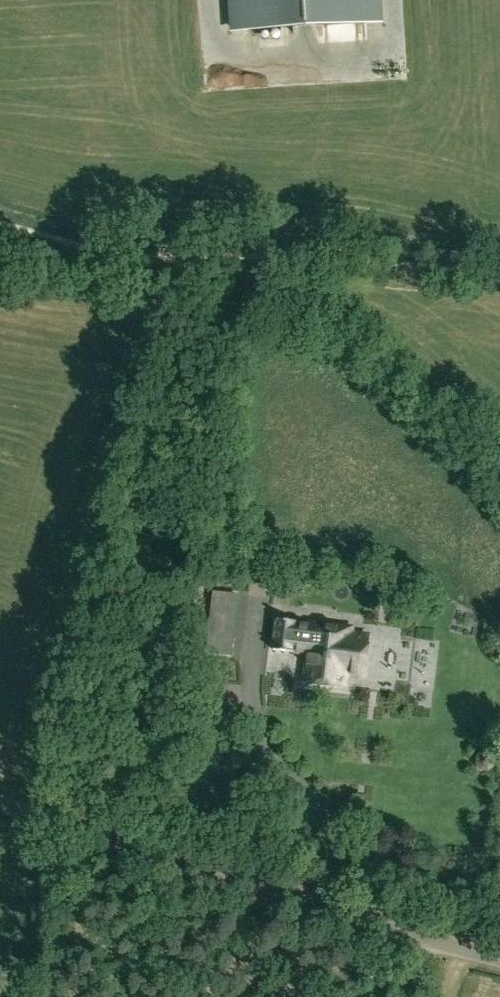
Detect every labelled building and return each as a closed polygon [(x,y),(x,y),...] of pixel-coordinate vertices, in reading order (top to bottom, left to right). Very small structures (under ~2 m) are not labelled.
[(377,0),(233,0),(235,30),(379,21),(377,0)] [(281,40),(280,29),(264,30),(265,42),(281,40)] [(276,619),(273,650),(293,653),(307,655),(304,681),(344,686),(346,674),(363,676),(368,635),(351,633),(351,627),(311,622),(311,625),(296,623),(296,621),(276,619)]
